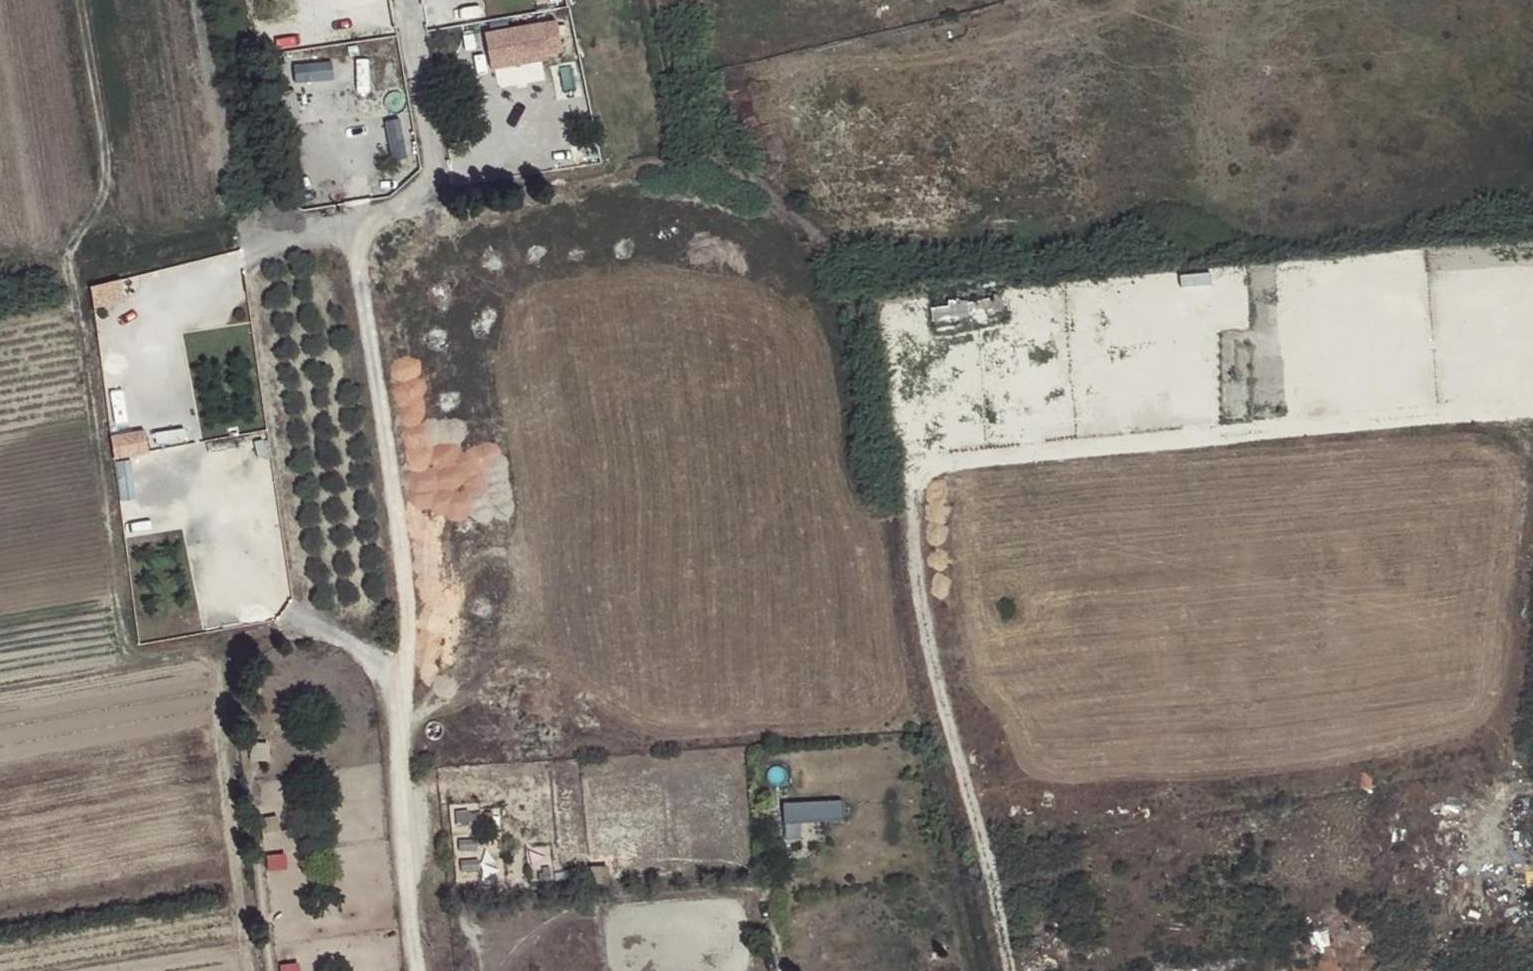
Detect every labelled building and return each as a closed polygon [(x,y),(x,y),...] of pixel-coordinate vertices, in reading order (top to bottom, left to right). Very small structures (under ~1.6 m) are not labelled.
[(545,53),(562,49),(558,27),(540,31),(545,53)] [(993,295),(935,302),(938,322),(954,320),(957,332),(998,327),(993,295)] [(149,433),(115,439),(118,460),(152,453),(149,433)] [(787,800),(788,821),(847,818),(846,796),(787,800)]
